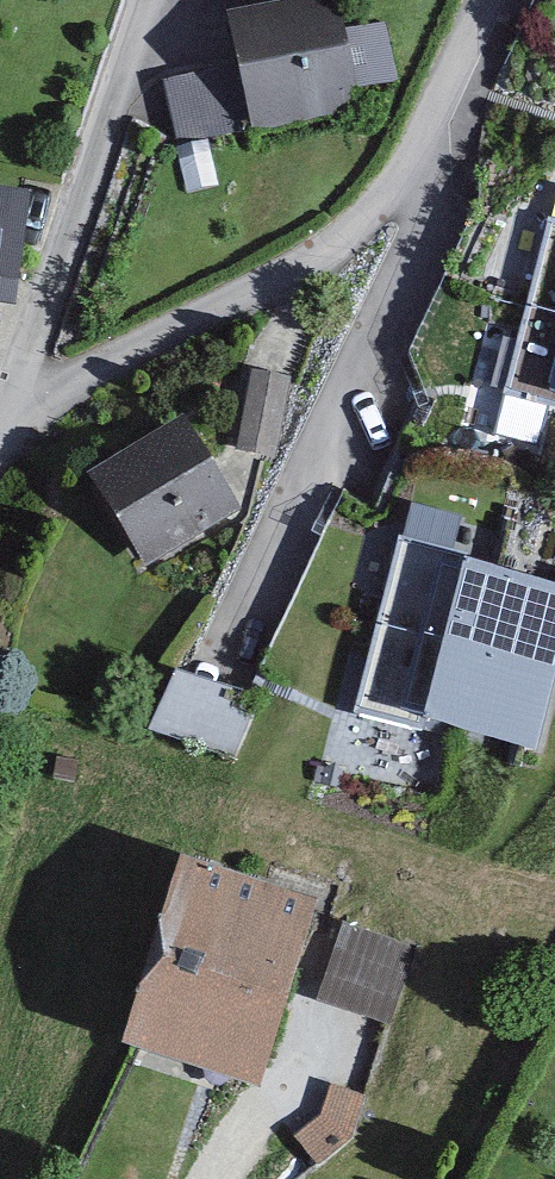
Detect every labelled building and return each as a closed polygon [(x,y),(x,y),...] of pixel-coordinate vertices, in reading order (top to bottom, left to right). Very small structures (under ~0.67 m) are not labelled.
[(328,0),(303,0),(219,20),(229,63),(161,79),(175,137),(246,120),(249,136),(358,110),(353,88),(388,79),(375,24),(336,33),(328,0)] [(176,18),(234,13),(233,0),(174,0),(176,18)] [(0,188),(0,313),(12,315),(29,192),(0,188)] [(552,244),(517,391),(554,400),(554,245),(552,244)] [(279,382),(245,376),(231,453),(265,459),(279,382)] [(230,509),(177,423),(84,479),(137,566),(230,509)] [(401,563),(366,708),(534,749),(554,663),(554,600),(401,563)] [(239,761),(263,698),(179,666),(156,730),(239,761)] [(250,1091),(305,900),(180,864),(124,1055),(250,1091)] [(395,946),(337,931),(319,1002),(376,1017),(395,946)] [(321,1090),(314,1118),(288,1140),(310,1167),(345,1137),(355,1099),(321,1090)]
